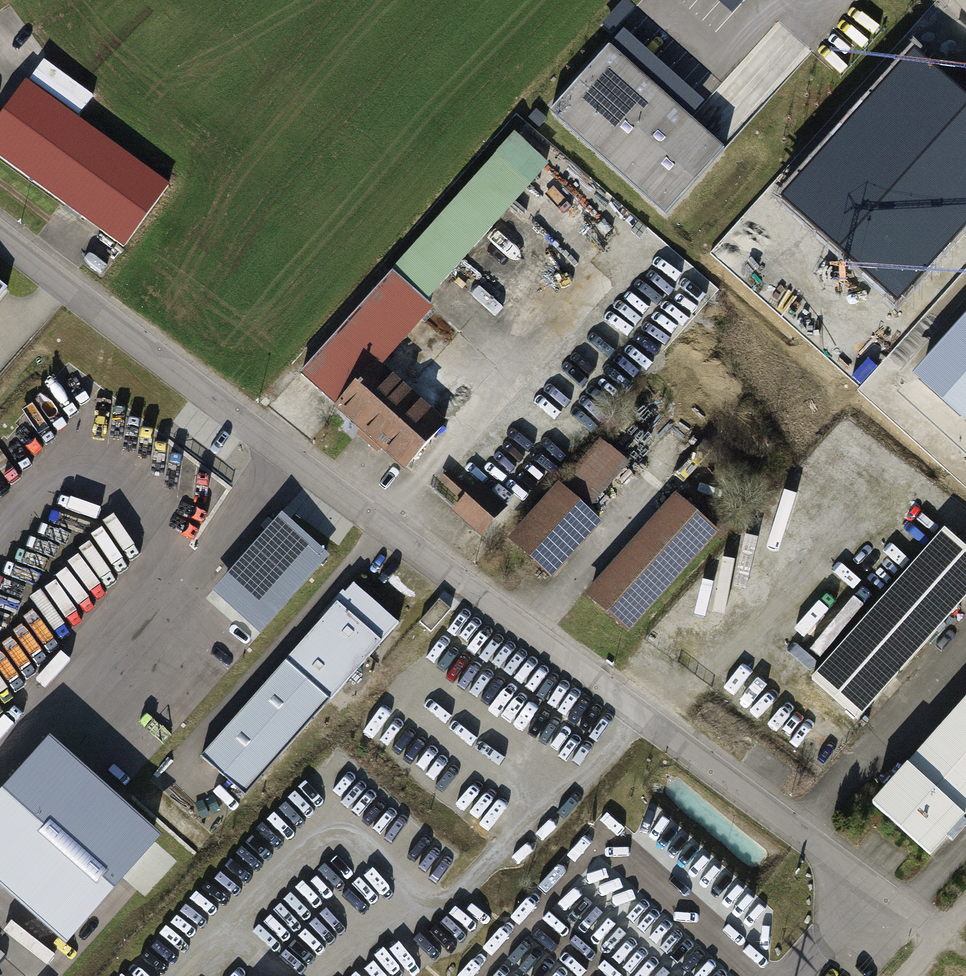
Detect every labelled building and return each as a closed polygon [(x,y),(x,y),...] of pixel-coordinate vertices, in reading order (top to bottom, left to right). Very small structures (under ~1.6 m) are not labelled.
[(734,16),(749,0),(717,0),(734,16)] [(724,149),(609,45),(549,112),(664,215),(724,149)] [(909,48),(780,194),(899,299),(965,223),(965,98),(909,48)] [(16,81),(0,103),(0,168),(119,252),(165,187),(16,81)] [(489,159),(390,271),(419,296),(518,184),(489,159)] [(390,271),(299,375),(403,465),(442,421),(375,362),(427,303),(419,296),(390,271)] [(911,370),(965,418),(965,307),(911,370)] [(553,483),(506,537),(550,575),(597,522),(589,514),(630,468),(600,441),(558,488),(553,483)] [(491,499),(471,483),(446,513),(466,529),(491,499)] [(711,535),(668,497),(578,597),(621,635),(711,535)] [(330,555),(280,511),(203,600),(256,642),(330,555)] [(936,528),(802,680),(851,723),(965,593),(965,554),(936,528)] [(396,621),(351,582),(201,755),(246,793),(396,621)] [(452,605),(438,594),(416,621),(429,632),(452,605)] [(858,805),(918,859),(965,806),(965,684),(858,805)] [(52,737),(0,790),(0,892),(62,949),(162,836),(52,737)]
